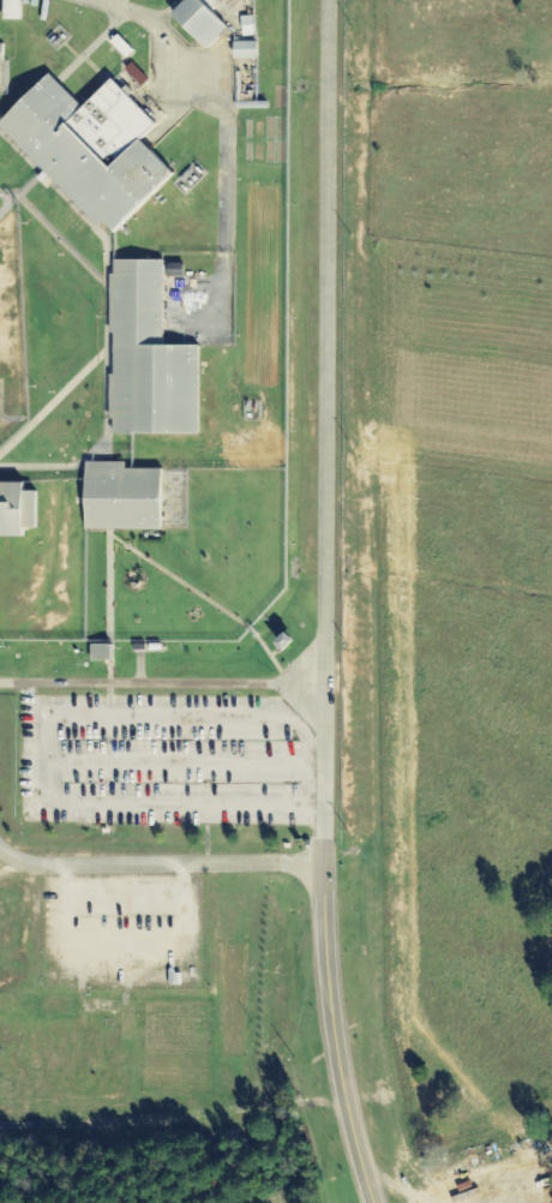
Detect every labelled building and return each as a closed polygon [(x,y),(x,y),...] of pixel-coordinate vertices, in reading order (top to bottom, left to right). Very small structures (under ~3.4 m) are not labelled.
[(208,8),(216,0),(185,0),(171,14),(205,48),(227,26),(208,8)] [(256,41),(232,41),(232,58),(256,58),(256,41)] [(108,238),(173,173),(138,138),(153,123),(109,79),(80,107),(47,74),(0,121),(0,129),(108,238)] [(161,261),(109,260),(108,435),(196,435),(196,346),(161,345),(161,261)] [(123,462),(84,462),(84,531),(159,531),(159,469),(123,469),(123,462)] [(22,538),(22,528),(33,529),(33,492),(22,492),(22,484),(0,483),(0,537),(22,538)] [(110,660),(110,645),(89,645),(89,660),(110,660)]
